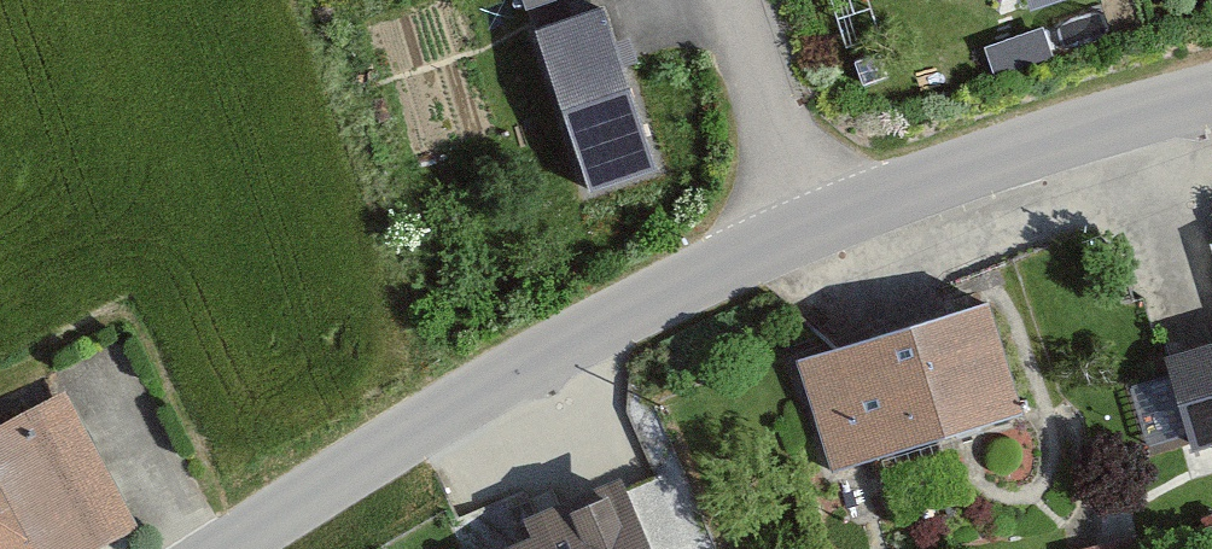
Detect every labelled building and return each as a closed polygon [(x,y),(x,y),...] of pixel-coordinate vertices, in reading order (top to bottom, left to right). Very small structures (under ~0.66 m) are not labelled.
[(522,20),(573,181),(662,153),(613,0),(587,0),(522,20)] [(1026,12),(1064,0),(1023,0),(1026,12)] [(994,290),(798,347),(831,458),(1027,401),(994,290)] [(1167,346),(1191,439),(1211,434),(1211,334),(1167,346)] [(0,419),(0,473),(36,548),(86,548),(133,527),(67,387),(0,419)] [(0,473),(0,548),(36,548),(0,473)] [(493,548),(662,548),(639,491),(493,548)]
